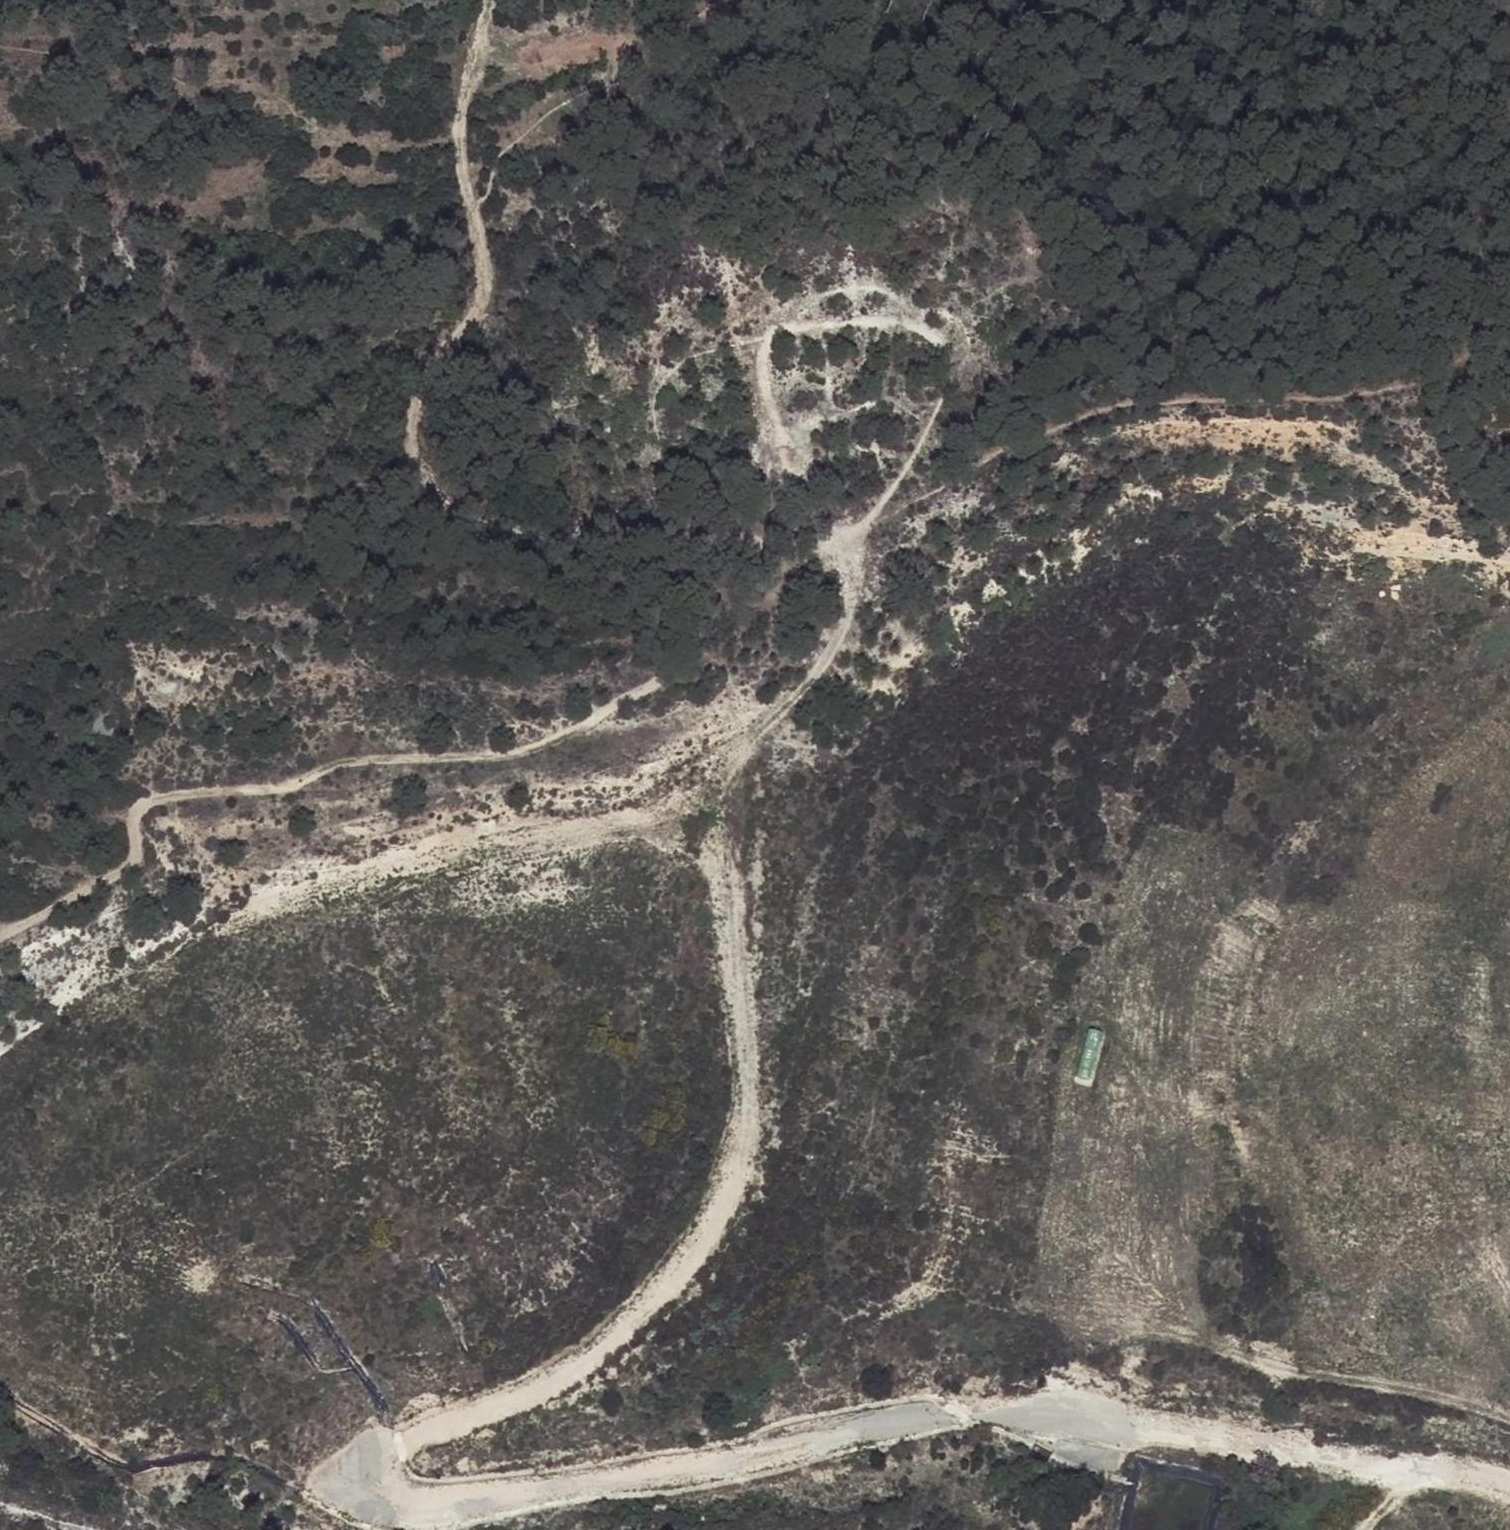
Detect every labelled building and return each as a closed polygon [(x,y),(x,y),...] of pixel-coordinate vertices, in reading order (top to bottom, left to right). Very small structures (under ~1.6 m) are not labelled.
[(919,513),(908,519),(914,529),(925,522),(919,513)]
